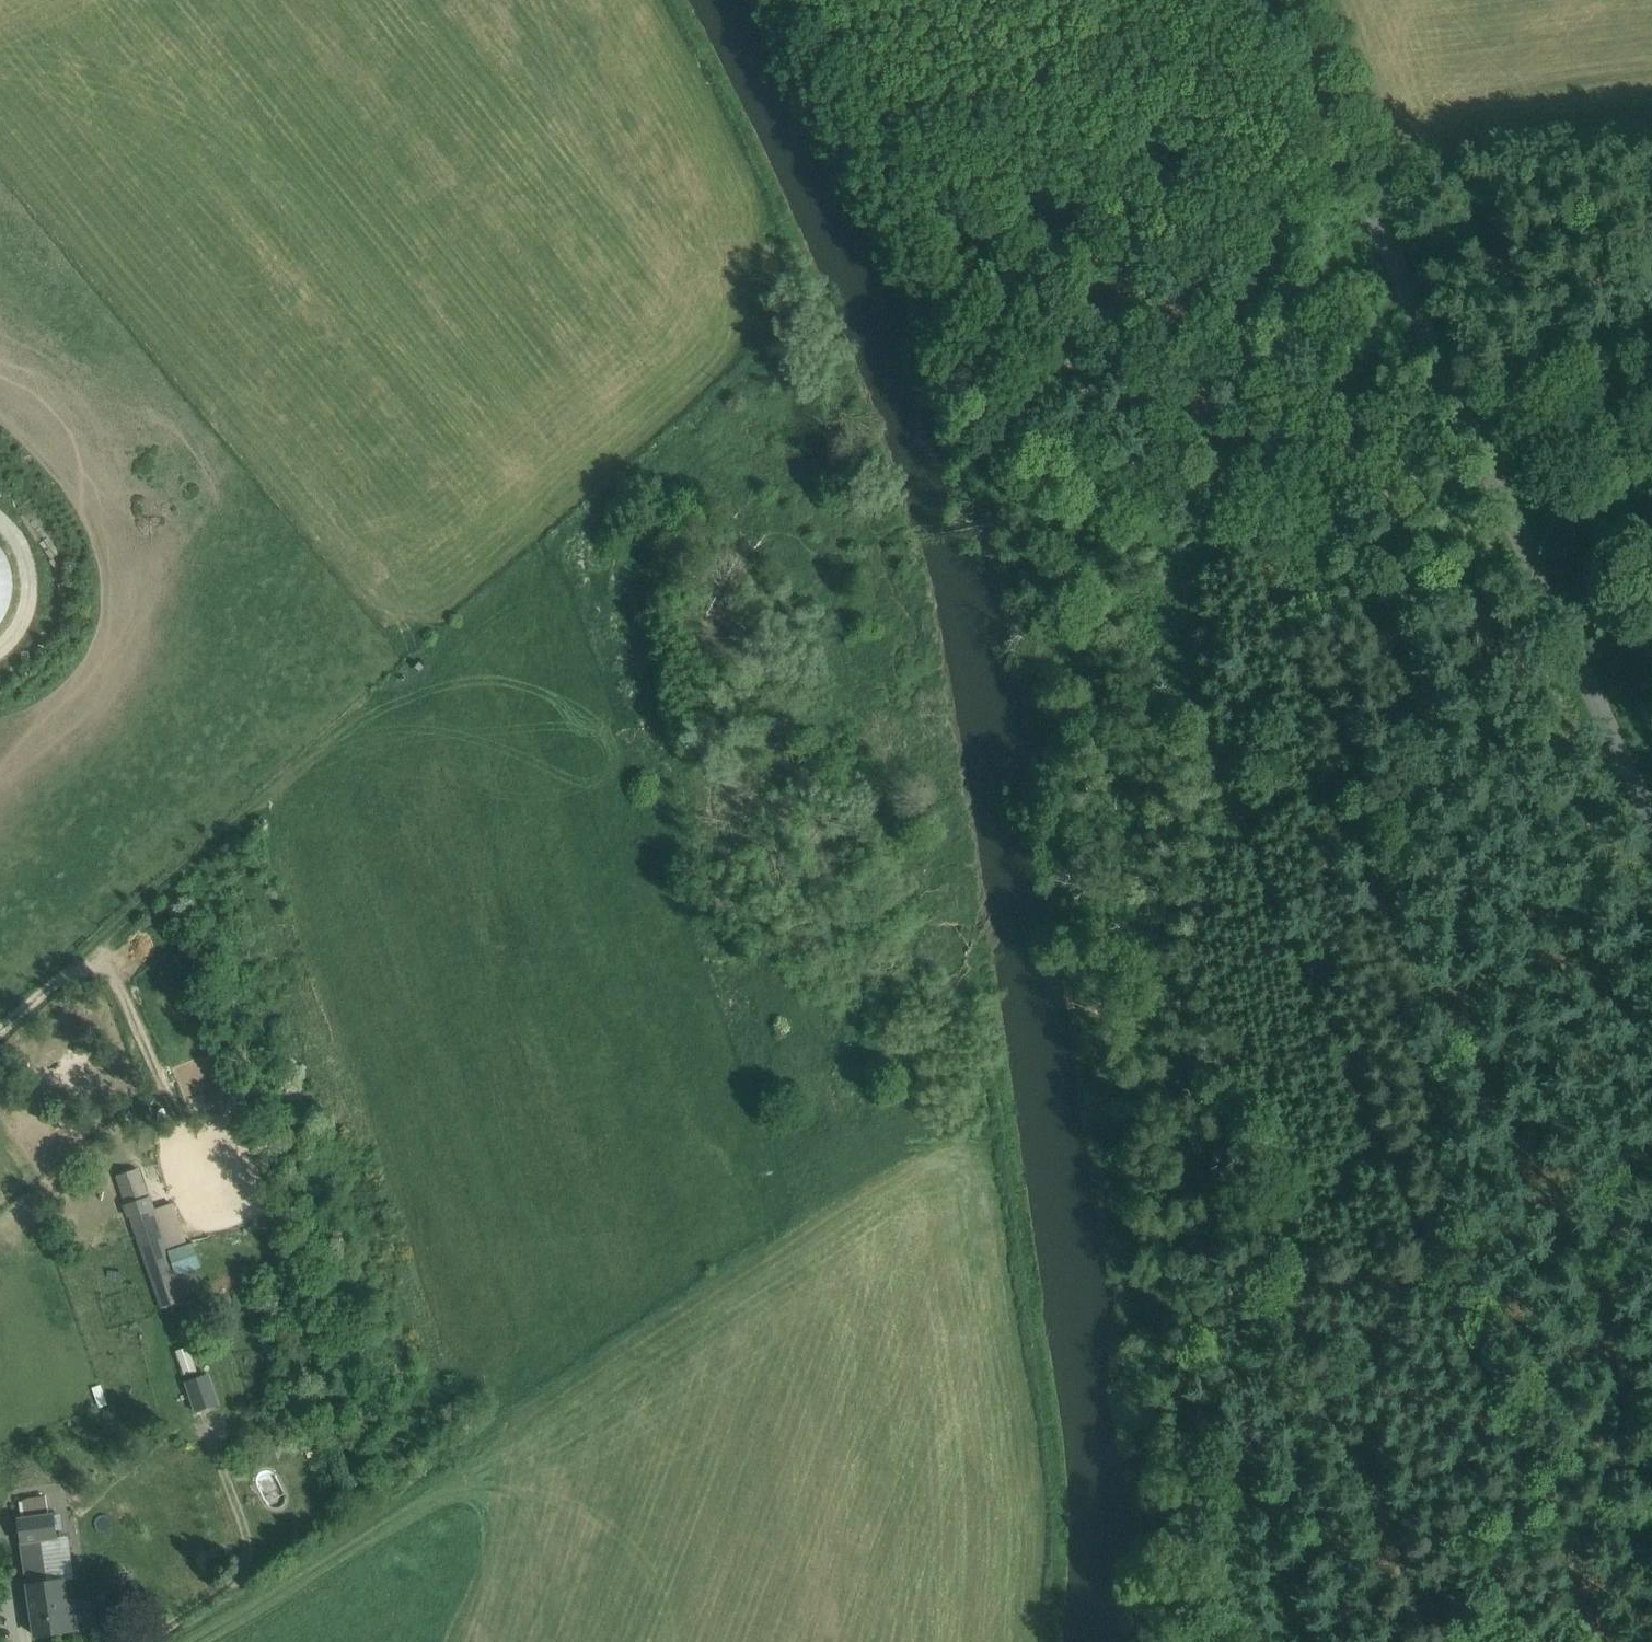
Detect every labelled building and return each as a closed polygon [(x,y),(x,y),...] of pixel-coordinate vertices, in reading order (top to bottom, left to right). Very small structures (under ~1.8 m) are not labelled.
[(17,627),(29,604),(32,578),(26,552),(12,530),(0,519),(0,645),(17,627)] [(137,1169),(117,1176),(126,1204),(127,1205),(147,1198),(137,1169)] [(153,1209),(149,1197),(147,1198),(127,1205),(126,1204),(124,1205),(129,1217),(131,1217),(152,1279),(172,1272),(165,1251),(151,1210),(153,1209)] [(153,1209),(151,1210),(165,1251),(186,1244),(172,1203),(153,1209)] [(172,1272),(152,1279),(162,1308),(182,1301),(172,1272)] [(207,1375),(187,1382),(197,1411),(217,1404),(207,1375)] [(47,1499),(20,1503),(22,1519),(49,1515),(47,1499)] [(63,1580),(40,1583),(39,1571),(45,1571),(40,1540),(57,1538),(53,1515),(49,1515),(22,1519),(19,1520),(22,1543),(28,1585),(35,1636),(77,1630),(72,1600),(66,1601),(63,1580)]
